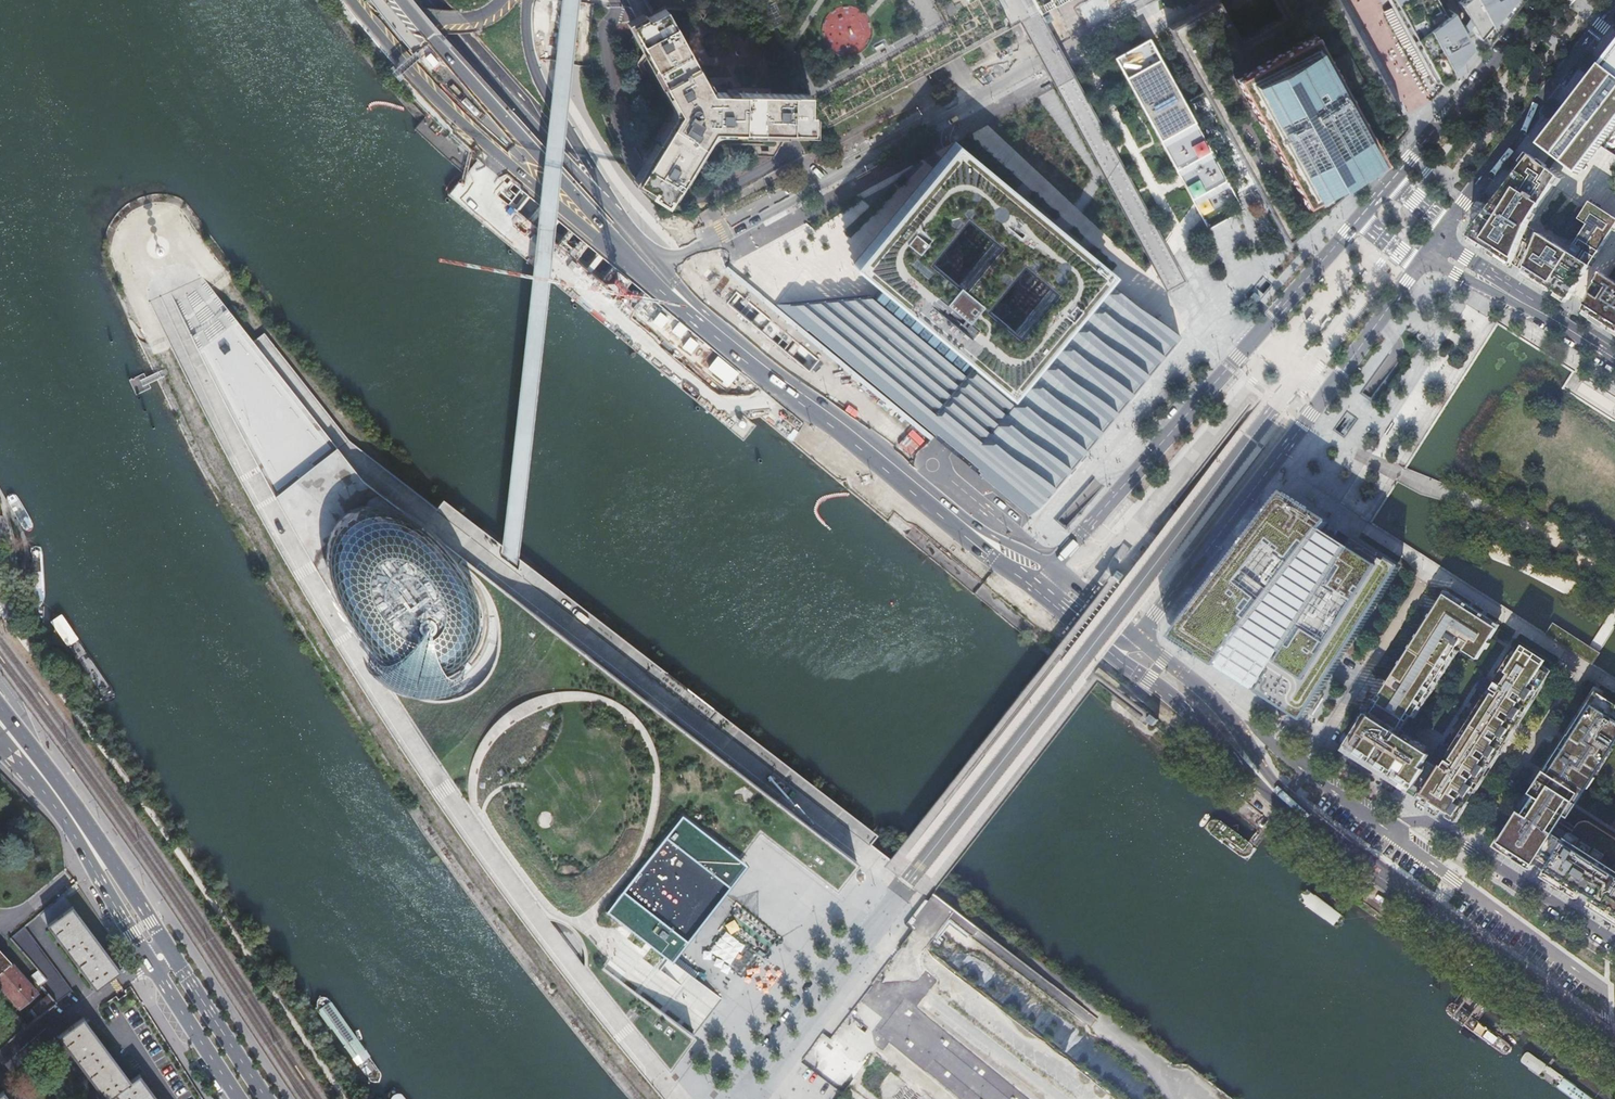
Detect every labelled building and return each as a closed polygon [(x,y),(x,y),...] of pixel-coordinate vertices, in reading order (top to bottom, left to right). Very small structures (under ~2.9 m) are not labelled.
[(1038,11),(1047,6),(1059,0),(1032,0),(1038,11)] [(1282,16),(1239,40),(1219,6),(1217,1),(1168,27),(1285,241),(1309,220),(1379,158),(1386,149),(1406,126),(1350,24),(1337,0),(1273,0),(1282,16)] [(1391,5),(1429,74),(1432,72),(1437,81),(1447,69),(1442,60),(1461,48),(1468,45),(1459,29),(1462,25),(1466,20),(1475,36),(1478,33),(1485,39),(1491,32),(1506,12),(1515,0),(1455,0),(1462,11),(1458,17),(1455,22),(1443,0),(1388,0),(1391,5)] [(955,12),(950,2),(942,7),(947,16),(955,12)] [(645,19),(643,16),(629,24),(639,41),(678,111),(648,160),(635,181),(650,190),(648,193),(666,204),(679,181),(712,128),(778,130),(811,131),(812,113),(808,113),(808,93),(799,93),(709,91),(664,8),(650,16),(645,19)] [(998,16),(997,29),(1012,30),(1014,18),(998,16)] [(1193,203),(1208,230),(1243,210),(1149,37),(1113,57),(1140,107),(1159,142),(1160,143),(1178,176),(1184,186),(1193,203)] [(496,57),(509,64),(515,51),(502,45),(496,57)] [(1579,174),(1582,170),(1600,146),(1614,128),(1614,47),(1585,86),(1540,145),(1579,174)] [(791,298),(773,303),(923,427),(926,423),(932,428),(928,432),(1029,516),(1178,336),(1190,321),(1162,300),(1125,273),(951,134),(847,262),(881,289),(791,298)] [(1469,237),(1521,269),(1546,286),(1569,300),(1614,228),(1614,218),(1590,202),(1579,219),(1585,224),(1587,225),(1578,239),(1570,252),(1528,226),(1559,177),(1531,156),(1527,162),(1483,219),(1469,237)] [(1072,208),(1081,196),(1076,192),(1067,204),(1072,208)] [(779,242),(773,246),(781,257),(786,254),(779,242)] [(1584,310),(1600,320),(1610,326),(1614,329),(1614,282),(1602,273),(1584,310)] [(584,966),(669,1068),(690,1037),(721,993),(667,951),(740,855),(760,828),(838,886),(856,860),(482,572),(400,509),(372,487),(253,337),(247,330),(227,305),(211,285),(205,278),(186,285),(169,292),(191,332),(273,492),(331,590),(356,629),(393,691),(464,798),(481,824),(584,966)] [(1291,495),(1285,491),(1171,637),(1216,666),(1217,665),(1260,692),(1259,693),(1281,707),(1303,722),(1402,566),(1362,540),(1356,536),(1349,547),(1336,539),(1323,531),(1330,520),(1311,508),(1291,495)] [(1446,591),(1350,741),(1344,751),(1382,775),(1415,796),(1430,805),(1432,801),(1442,808),(1451,813),(1449,817),(1458,823),(1550,678),(1546,676),(1548,672),(1525,657),(1522,662),(1512,656),(1495,682),(1494,684),(1484,677),(1476,689),(1487,696),(1451,752),(1440,745),(1432,757),(1444,764),(1440,769),(1425,759),(1431,749),(1414,738),(1421,727),(1406,718),(1409,714),(1416,719),(1459,651),(1456,649),(1455,648),(1456,645),(1479,660),(1499,628),(1501,625),(1446,591)] [(1601,653),(1595,649),(1553,623),(1545,635),(1587,662),(1593,666),(1601,653)] [(1603,758),(1605,757),(1608,759),(1614,749),(1611,747),(1614,740),(1614,703),(1603,695),(1606,692),(1597,687),(1568,732),(1544,770),(1546,771),(1537,784),(1531,794),(1530,793),(1519,810),(1520,811),(1503,837),(1503,838),(1501,837),(1495,847),(1525,866),(1532,870),(1539,860),(1550,867),(1543,877),(1554,884),(1563,890),(1578,899),(1584,890),(1596,897),(1590,906),(1599,912),(1605,916),(1614,923),(1614,838),(1592,823),(1588,821),(1584,821),(1580,823),(1577,826),(1574,831),(1562,823),(1575,803),(1571,801),(1573,799),(1577,801),(1585,788),(1588,790),(1596,778),(1592,776),(1596,770),(1599,772),(1607,761),(1603,758)] [(50,914),(62,907),(59,901),(47,908),(50,914)] [(72,906),(47,924),(93,987),(118,969),(72,906)] [(72,992),(23,928),(10,938),(43,978),(37,983),(56,1004),(72,992)] [(18,1007),(37,991),(11,961),(8,964),(0,956),(0,988),(18,1007)] [(1594,1008),(1601,1000),(1586,988),(1579,996),(1594,1008)] [(376,1085),(378,1082),(378,1077),(376,1071),(325,999),(319,998),(317,999),(316,1001),(314,1008),(364,1077),(370,1082),(376,1085)] [(58,1017),(51,1008),(25,1027),(22,1025),(0,1045),(0,1067),(58,1017)] [(57,1035),(105,1098),(114,1092),(119,1098),(156,1098),(138,1074),(129,1081),(81,1017),(57,1035)] [(389,1086),(384,1087),(379,1092),(379,1095),(382,1098),(401,1098),(389,1086)]
